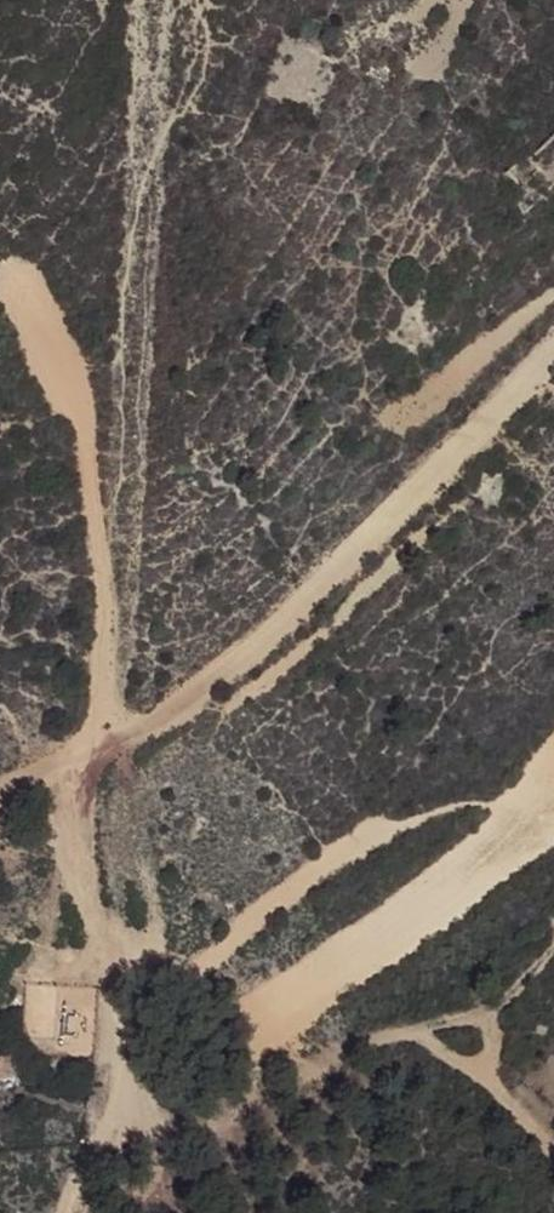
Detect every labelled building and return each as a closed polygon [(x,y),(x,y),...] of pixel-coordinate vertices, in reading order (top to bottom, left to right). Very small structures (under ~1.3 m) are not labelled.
[(533,159),(553,179),(553,136),(533,159)] [(0,1057),(0,1079),(13,1078),(9,1055),(0,1057)]
